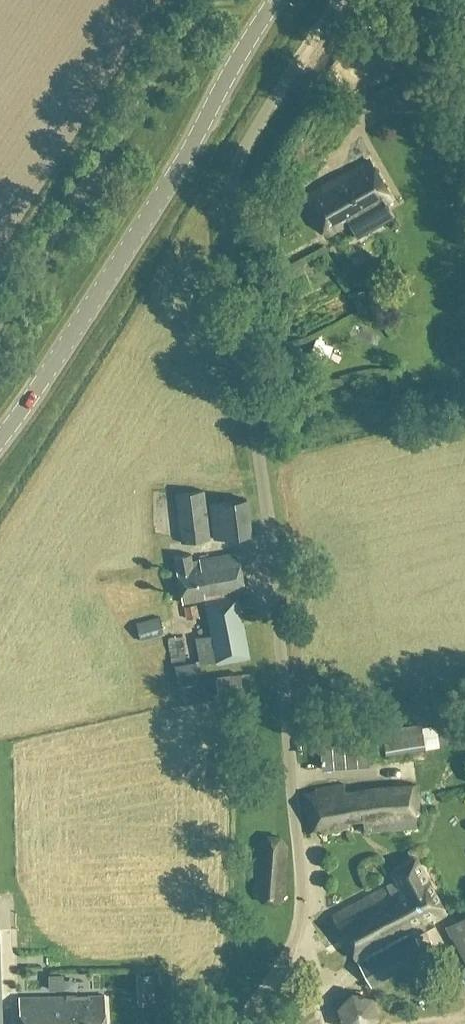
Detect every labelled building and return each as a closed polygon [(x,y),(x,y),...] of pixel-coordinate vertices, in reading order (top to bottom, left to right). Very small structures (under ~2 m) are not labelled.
[(444,22),(447,35),(464,30),(461,18),(444,22)] [(307,196),(328,235),(391,199),(370,161),(307,196)] [(204,490),(191,492),(175,494),(181,544),(210,540),(204,490)] [(251,536),(247,499),(209,503),(213,541),(251,536)] [(196,637),(201,664),(217,662),(218,665),(250,659),(238,594),(246,592),(238,552),(199,559),(200,561),(193,562),(191,554),(174,557),(183,604),(205,599),(212,635),(196,637)] [(186,619),(200,617),(197,604),(184,606),(186,619)] [(162,628),(159,617),(150,619),(138,622),(142,643),(142,642),(164,636),(162,628)] [(422,727),(422,724),(382,730),(386,756),(464,742),(464,721),(422,727)] [(420,814),(416,781),(305,793),(309,833),(320,831),(321,836),(351,832),(350,823),(363,821),(364,834),(418,828),(416,814),(420,814)] [(284,897),(287,846),(281,838),(267,836),(259,843),(255,895),(263,903),(276,904),(284,897)] [(333,916),(371,987),(437,951),(424,926),(448,914),(417,857),(392,870),(397,881),(333,916)] [(445,926),(464,962),(464,916),(445,926)] [(378,1018),(372,998),(353,991),(337,1007),(342,1023),(372,1023),(378,1018)] [(105,996),(19,997),(20,1023),(106,1023),(105,996)]
